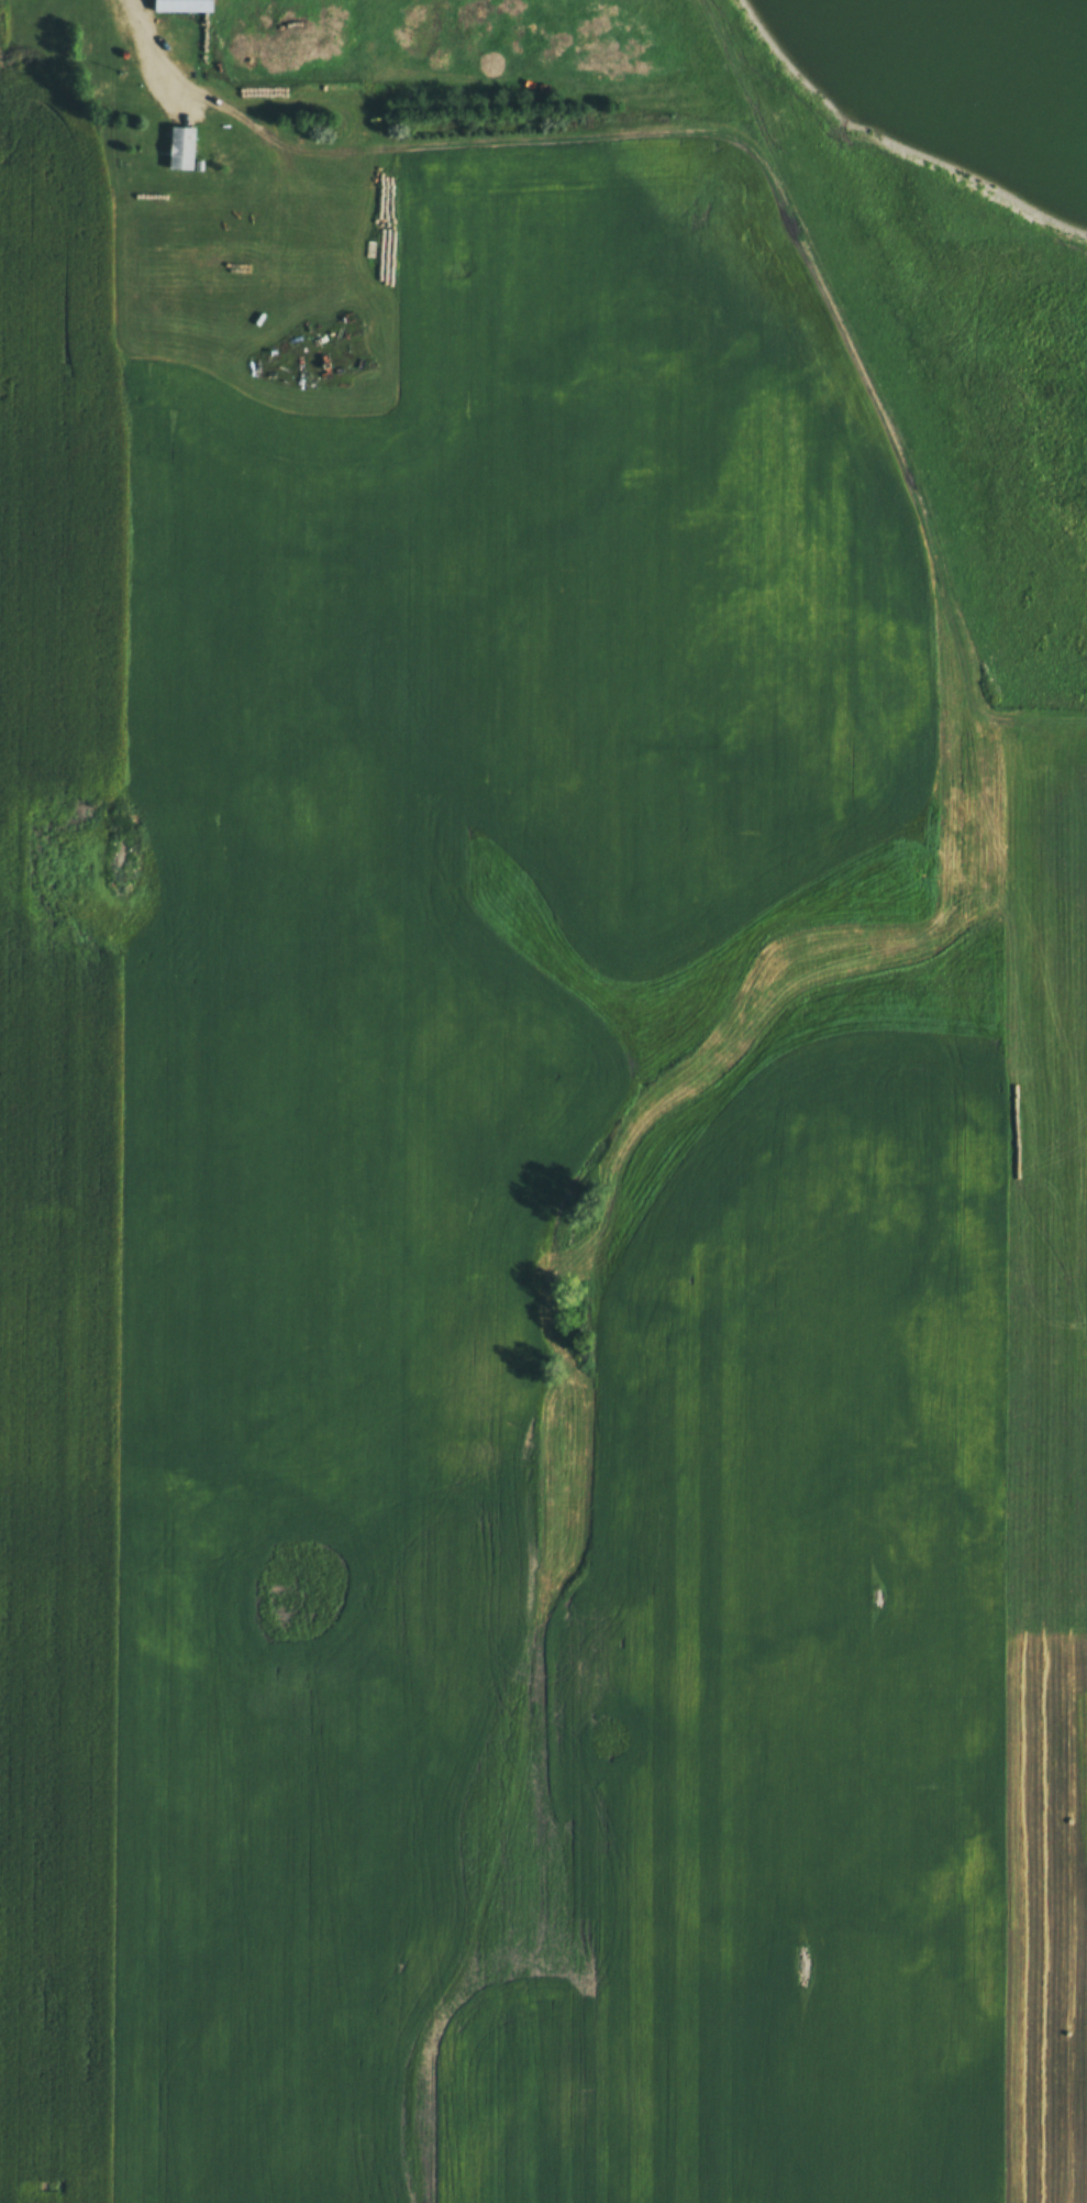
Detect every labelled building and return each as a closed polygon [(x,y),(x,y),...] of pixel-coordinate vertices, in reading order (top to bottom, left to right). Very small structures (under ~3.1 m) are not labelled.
[(152,14),(211,14),(211,0),(152,0),(152,14)] [(194,128),(169,128),(169,171),(194,172),(194,128)]
